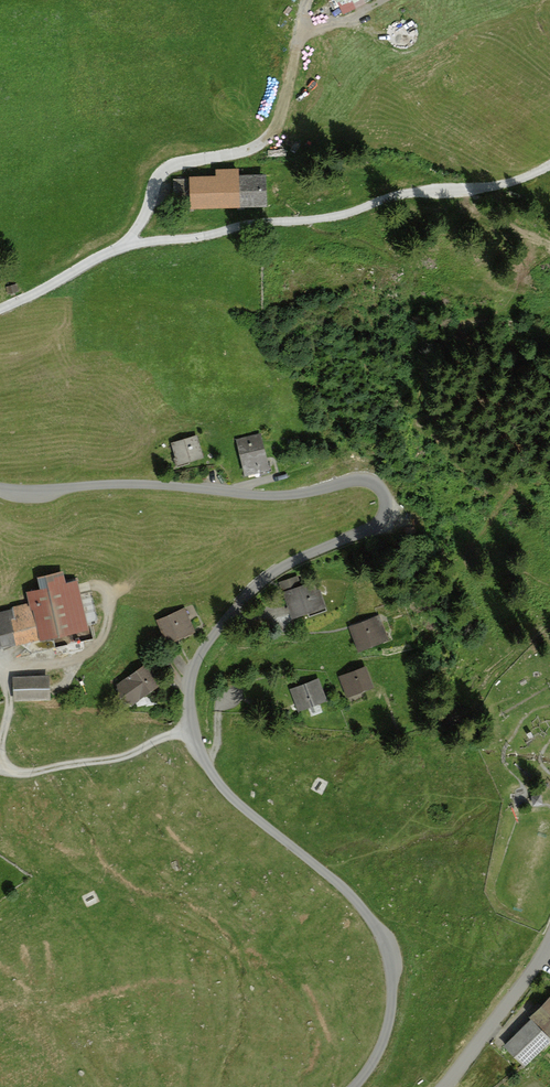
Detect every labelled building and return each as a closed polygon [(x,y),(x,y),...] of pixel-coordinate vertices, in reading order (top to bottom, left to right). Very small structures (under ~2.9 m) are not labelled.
[(210,173),(180,173),(180,206),(258,205),(257,174),(232,175),(232,167),(210,167),(210,173)] [(253,433),(229,441),(238,474),(263,467),(253,433)] [(167,441),(172,463),(199,457),(194,435),(167,441)] [(0,606),(0,650),(86,631),(74,580),(59,583),(55,568),(28,574),(31,587),(20,590),(22,601),(0,606)] [(321,606),(312,581),(278,594),(287,619),(321,606)] [(182,608),(153,619),(161,641),(190,631),(182,608)] [(383,639),(377,617),(347,626),(353,647),(383,639)] [(158,682),(145,663),(110,687),(123,706),(158,682)] [(363,666),(340,675),(347,693),(370,684),(363,666)] [(49,674),(11,675),(12,698),(50,697),(49,674)] [(321,700),(313,678),(288,688),(297,709),(321,700)] [(496,1047),(517,1069),(549,1037),(549,996),(496,1047)]
